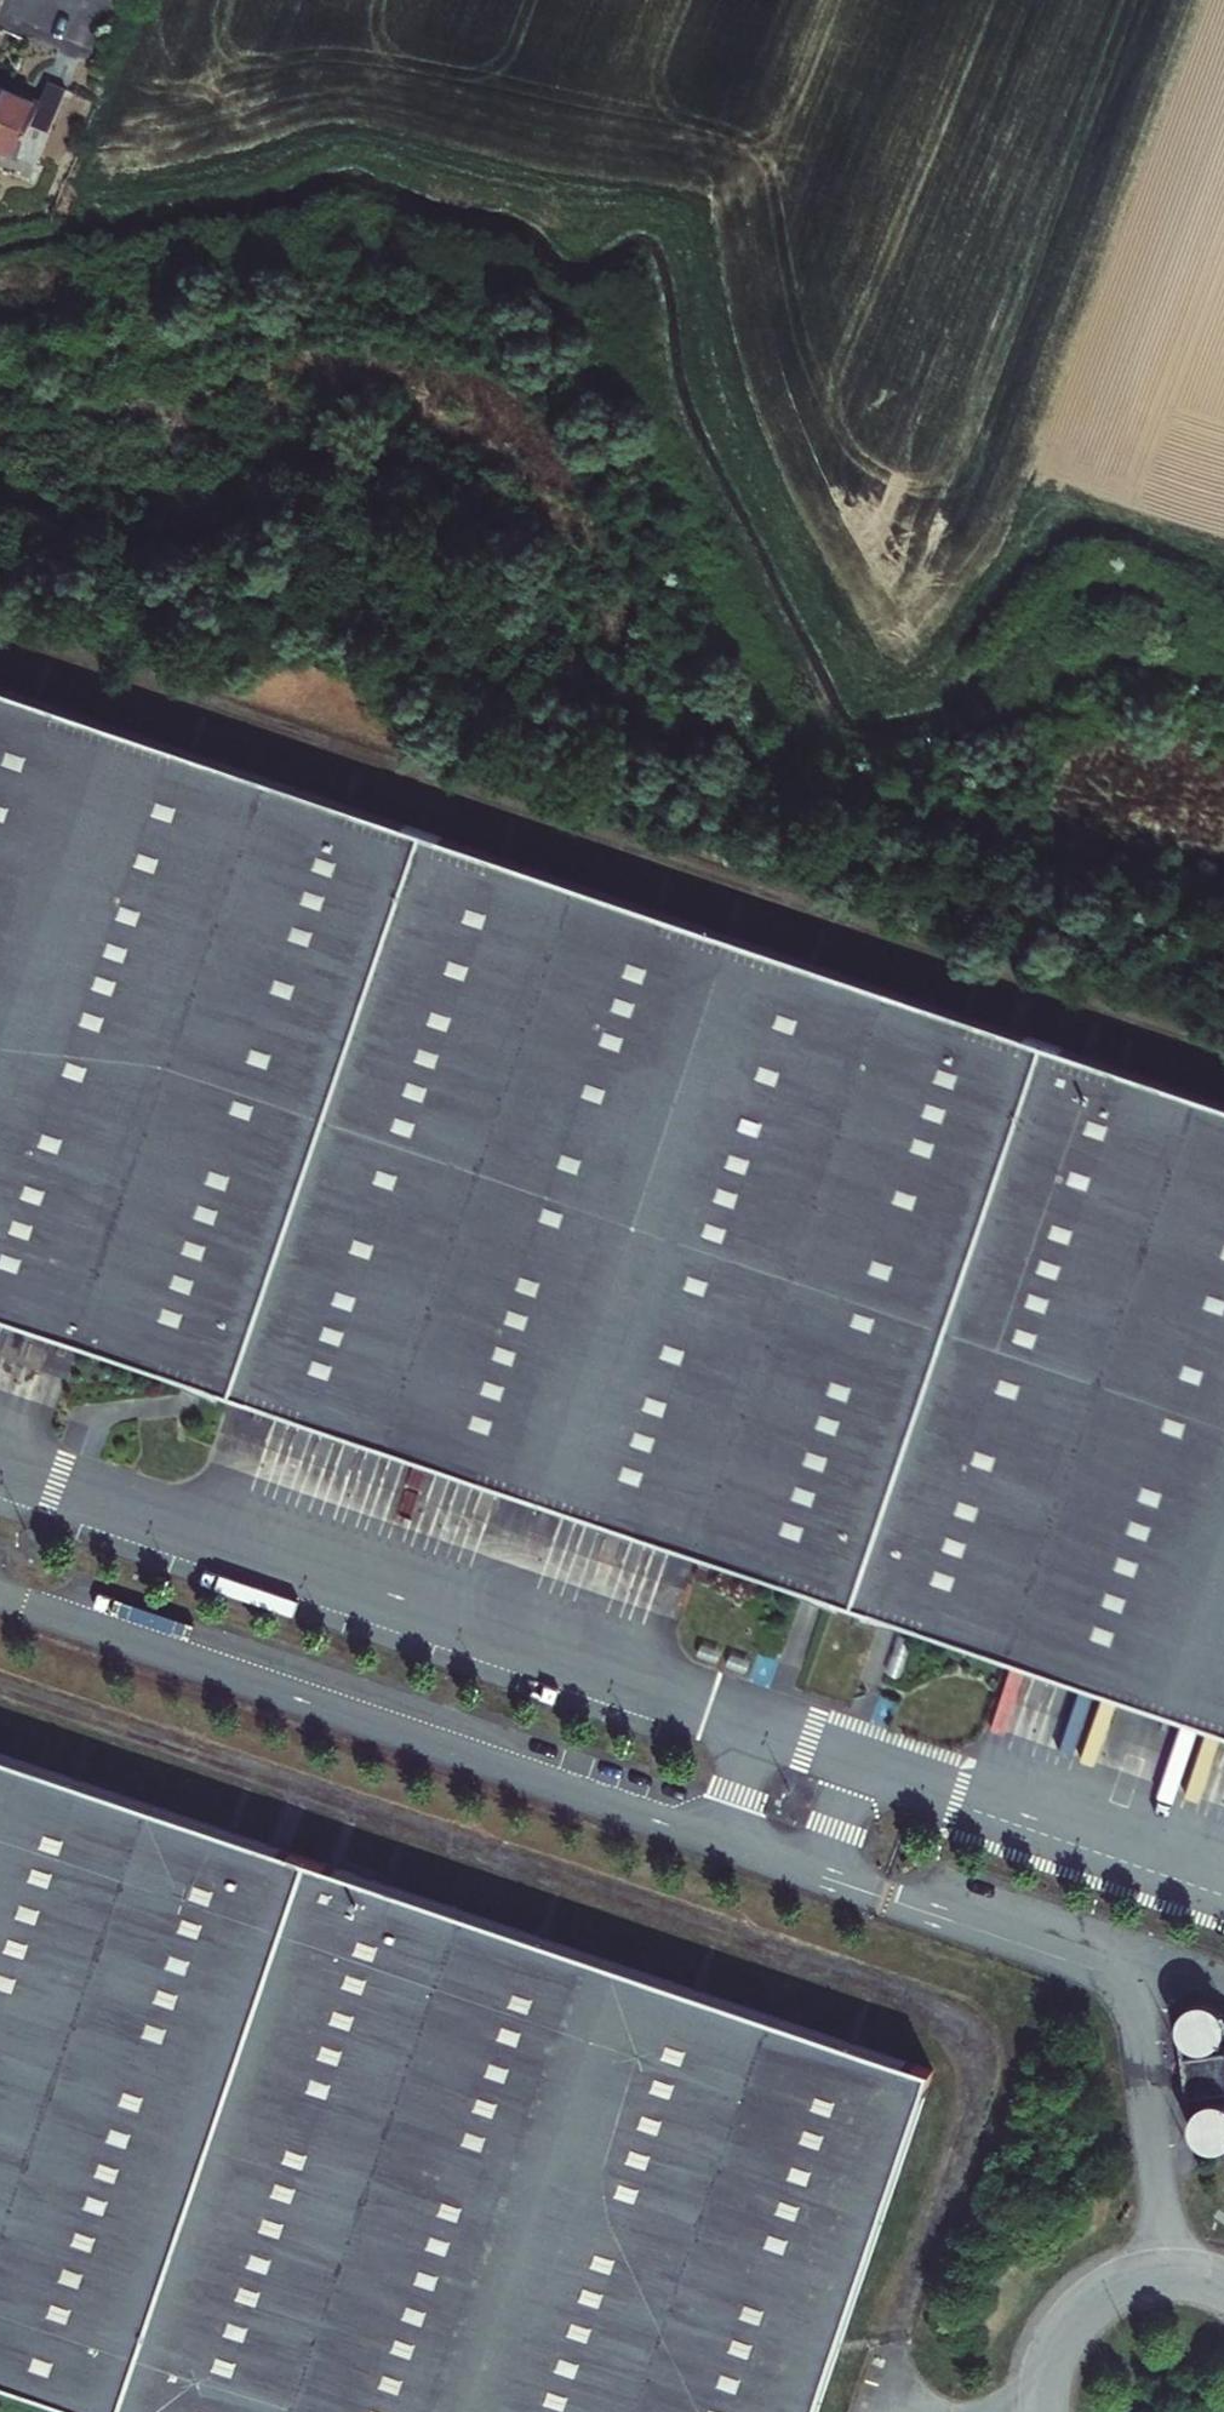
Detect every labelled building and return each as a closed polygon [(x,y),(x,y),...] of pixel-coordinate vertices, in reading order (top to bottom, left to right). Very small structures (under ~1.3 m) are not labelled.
[(11,91),(0,86),(0,117),(11,91)] [(11,91),(0,117),(0,153),(37,168),(68,95),(50,87),(42,104),(11,91)] [(1223,1732),(1223,1105),(0,690),(0,1318),(1223,1732)] [(0,1755),(0,2382),(87,2411),(816,2411),(932,2073),(0,1755)] [(1223,2042),(1223,2007),(1221,1998),(1177,2010),(1188,2052),(1223,2042)] [(1215,2093),(1191,2129),(1223,2151),(1223,2100),(1215,2093)]
